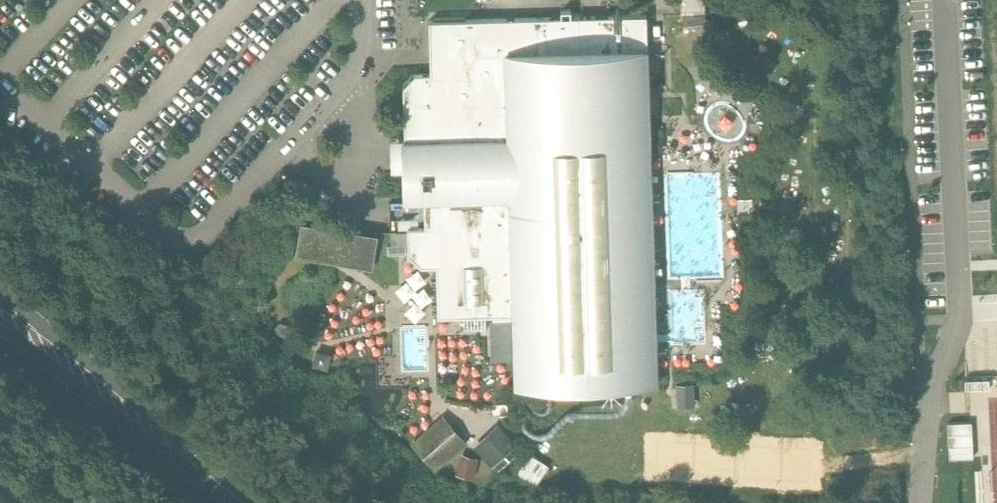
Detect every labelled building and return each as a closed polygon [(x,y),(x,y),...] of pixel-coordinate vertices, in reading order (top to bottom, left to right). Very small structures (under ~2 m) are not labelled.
[(681,15),(682,15),(704,14),(704,0),(681,0),(681,15)] [(561,19),(429,22),(430,76),(415,76),(403,89),(404,143),(403,143),(404,203),(424,203),(425,230),(407,231),(408,257),(421,269),(436,268),(437,319),(464,319),(464,331),(485,330),(485,318),(492,318),(492,322),(512,321),(514,387),(561,386),(611,385),(611,384),(657,383),(646,16),(571,18),(571,12),(561,12),(561,19)] [(704,14),(682,15),(683,27),(705,26),(704,14)] [(373,240),(304,228),(299,256),(369,267),(373,240)] [(327,371),(332,354),(316,350),(312,367),(327,371)] [(441,422),(415,445),(436,469),(462,447),(441,422)] [(972,434),(972,424),(948,425),(948,435),(972,434)] [(497,431),(478,449),(492,464),(511,446),(497,431)] [(972,434),(948,435),(949,447),(973,446),(972,434)] [(973,446),(949,447),(949,459),(973,458),(973,446)] [(536,487),(550,467),(528,452),(514,472),(536,487)] [(479,458),(457,453),(455,460),(458,460),(455,475),(474,480),(479,458)] [(0,490),(0,502),(17,502),(0,490)]
